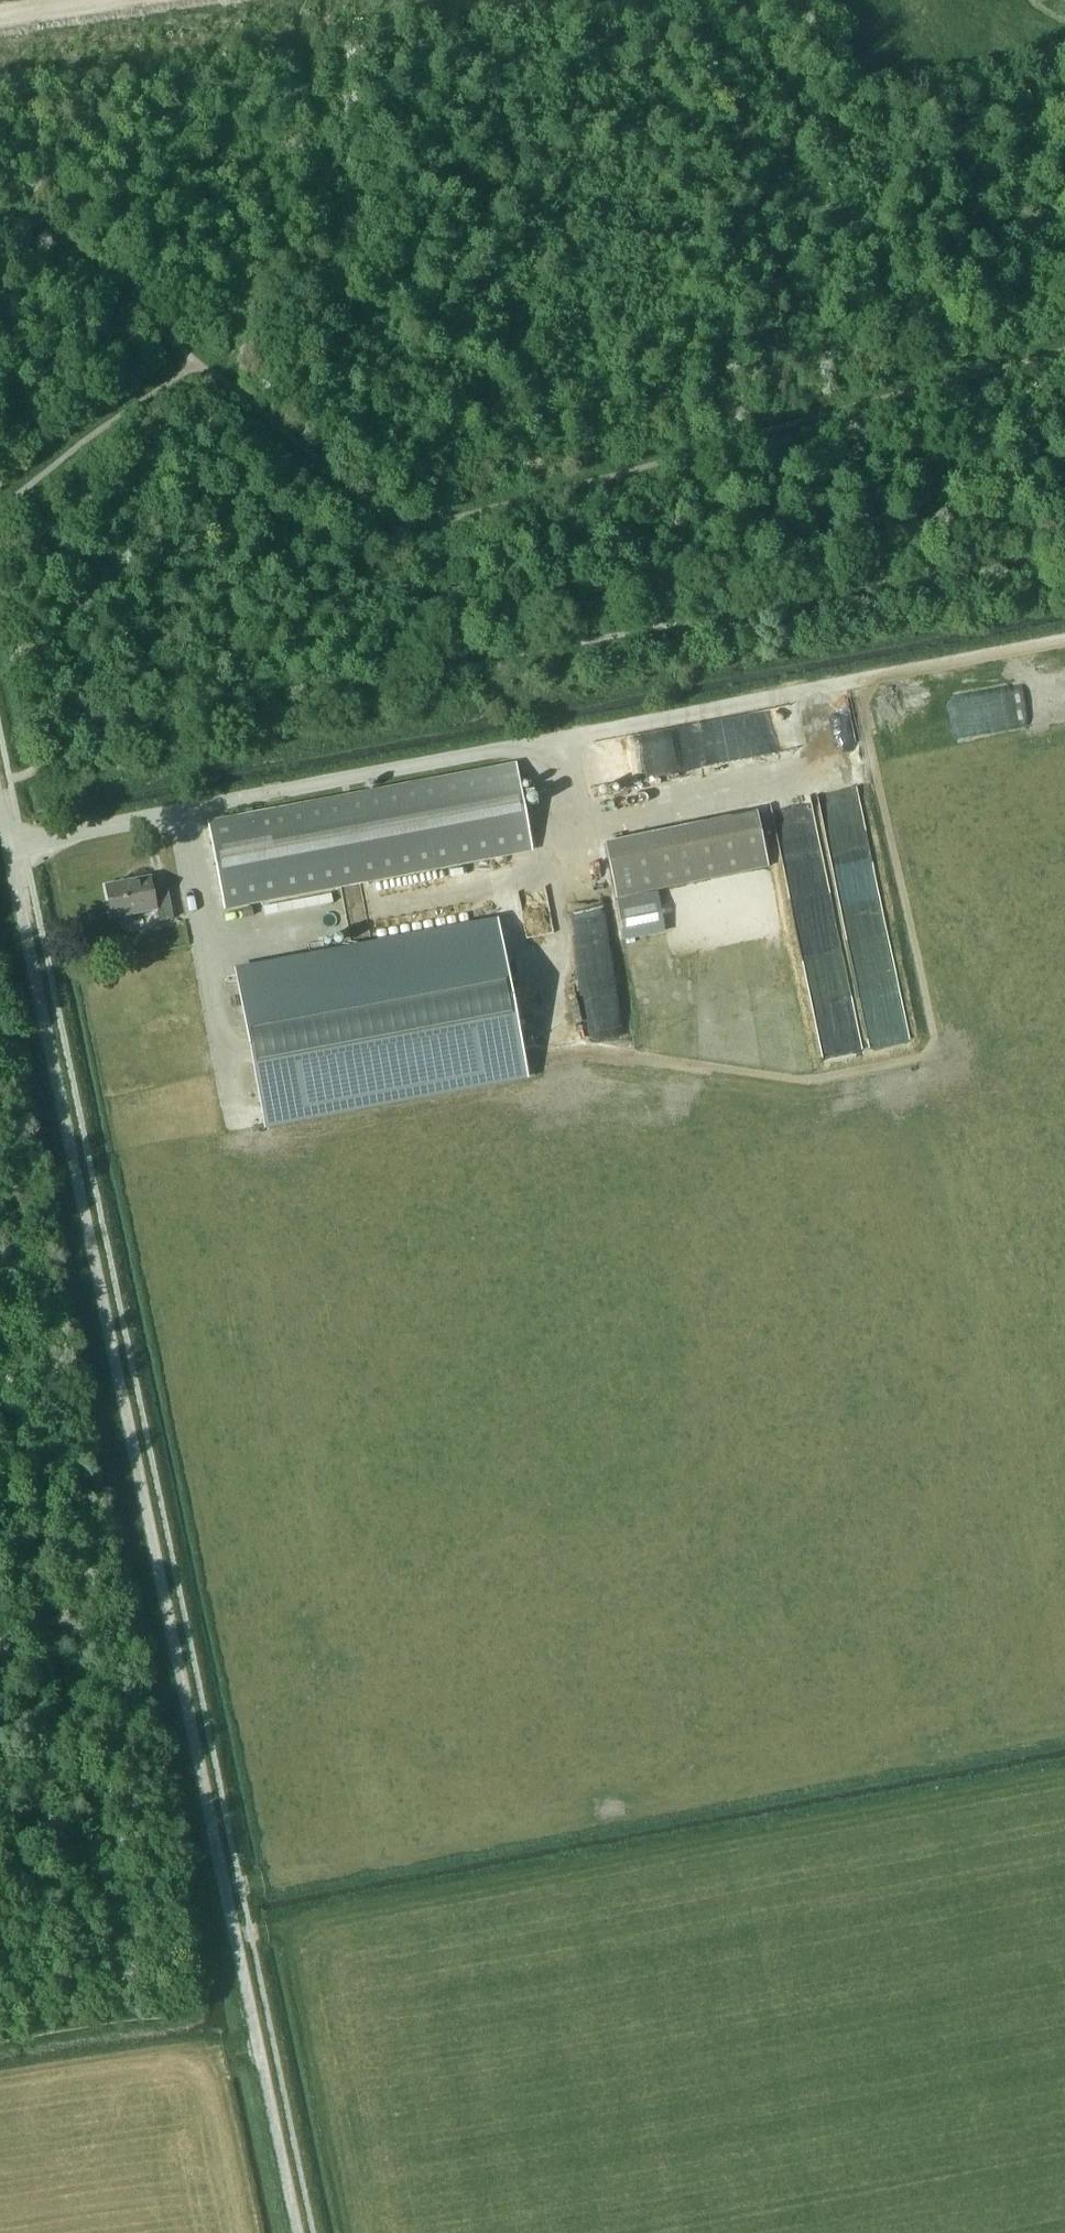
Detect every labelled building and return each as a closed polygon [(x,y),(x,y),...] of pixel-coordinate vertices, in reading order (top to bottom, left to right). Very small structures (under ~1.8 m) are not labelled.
[(225,820),(208,823),(220,887),(223,900),(224,908),(241,905),(266,900),(438,867),(530,850),(514,765),(225,820)] [(766,867),(756,815),(604,846),(614,898),(766,867)] [(150,892),(147,877),(103,886),(110,919),(153,910),(156,922),(171,919),(165,889),(150,892)] [(574,896),(596,1011),(628,1005),(606,890),(574,896)] [(656,907),(617,915),(621,937),(661,929),(656,907)] [(237,973),(265,1124),(525,1074),(496,924),(237,973)]
